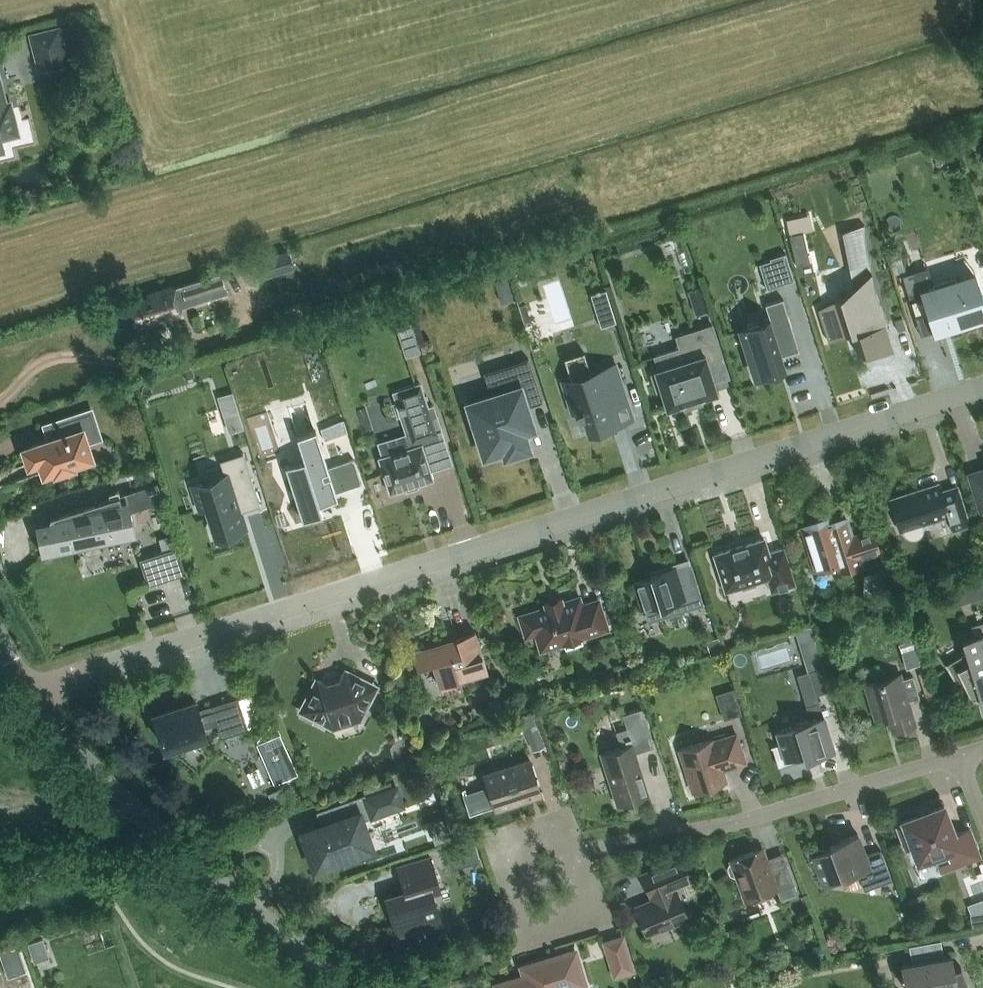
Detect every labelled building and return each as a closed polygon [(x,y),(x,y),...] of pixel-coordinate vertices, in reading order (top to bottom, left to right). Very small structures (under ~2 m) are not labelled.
[(60,24),(28,33),(38,72),(70,63),(60,24)] [(1,141),(0,136),(16,132),(9,103),(4,104),(0,86),(0,142),(1,141)] [(810,214),(787,219),(790,234),(813,229),(810,214)] [(854,289),(818,309),(828,340),(851,333),(857,353),(869,351),(870,355),(893,347),(885,322),(889,321),(875,291),(866,249),(864,224),(842,231),(854,289)] [(803,234),(790,237),(796,265),(809,262),(803,234)] [(264,277),(292,269),(287,252),(259,261),(264,277)] [(794,280),(785,253),(784,253),(785,255),(769,260),(768,258),(767,258),(768,259),(776,285),(777,285),(793,280),(794,280)] [(178,307),(226,293),(220,274),(149,296),(150,298),(130,304),(136,324),(150,320),(151,323),(181,314),(178,307)] [(935,291),(909,299),(915,318),(927,314),(933,335),(960,326),(958,318),(982,310),(982,299),(976,278),(957,284),(955,276),(932,283),(935,291)] [(507,277),(494,281),(497,291),(510,287),(507,277)] [(615,321),(605,289),(590,294),(601,326),(615,321)] [(703,294),(691,298),(696,313),(708,309),(703,294)] [(781,355),(797,350),(797,351),(799,350),(783,298),(781,299),(765,304),(769,317),(741,326),(758,378),(786,369),(785,367),(781,355)] [(531,323),(526,304),(519,306),(525,325),(531,323)] [(905,328),(902,318),(895,320),(898,330),(905,328)] [(411,322),(397,327),(406,356),(420,352),(411,322)] [(712,325),(676,336),(680,348),(655,356),(659,368),(656,369),(656,368),(654,369),(655,371),(656,372),(651,374),(656,390),(661,389),(666,406),(667,408),(669,407),(683,402),(684,404),(686,404),(685,403),(686,403),(685,402),(698,398),(698,399),(699,399),(699,400),(701,399),(700,397),(715,392),(715,393),(717,392),(716,390),(707,362),(722,357),(712,325)] [(468,403),(484,454),(503,448),(505,455),(528,447),(520,422),(528,419),(530,419),(526,406),(542,401),(528,358),(483,372),(491,396),(468,403)] [(628,403),(616,365),(591,372),(588,363),(569,370),(571,379),(562,382),(571,411),(577,409),(579,415),(582,414),(588,431),(618,421),(614,407),(628,403)] [(414,446),(378,457),(390,492),(433,478),(424,452),(446,444),(441,429),(436,431),(420,383),(396,391),(414,446)] [(92,457),(86,441),(99,437),(90,411),(52,424),(53,425),(57,437),(56,437),(30,446),(24,448),(29,463),(35,461),(39,460),(44,473),(54,470),(55,472),(73,466),(72,464),(92,457)] [(347,431),(343,419),(321,426),(324,439),(347,431)] [(303,457),(285,463),(289,476),(303,518),(323,511),(320,501),(336,496),(334,491),(361,482),(353,456),(326,465),(314,427),(295,433),(303,457)] [(226,475),(193,485),(200,508),(207,506),(216,536),(244,527),(238,507),(259,500),(244,454),(222,461),(226,475)] [(969,473),(981,512),(982,511),(982,470),(972,473),(972,472),(969,473)] [(57,549),(74,546),(72,537),(134,525),(129,504),(136,502),(138,507),(163,500),(157,483),(127,492),(50,516),(52,523),(36,527),(41,553),(57,549)] [(904,529),(905,531),(906,534),(909,536),(912,537),(916,537),(918,535),(921,532),(922,529),(921,526),(921,524),(948,515),(953,529),(969,524),(957,488),(942,492),(939,483),(890,498),(900,530),(904,529)] [(833,517),(792,529),(792,530),(802,527),(815,569),(835,563),(838,572),(862,564),(861,559),(880,552),(872,528),(853,534),(851,528),(846,512),(833,517)] [(764,538),(714,554),(726,589),(741,585),(742,588),(755,584),(754,580),(767,577),(771,591),(795,584),(784,547),(768,552),(764,538)] [(147,556),(139,558),(147,585),(156,582),(186,573),(177,546),(147,556)] [(676,569),(675,566),(650,574),(651,577),(634,582),(642,608),(659,603),(664,617),(704,604),(691,564),(676,569)] [(888,568),(876,571),(881,590),(893,587),(888,568)] [(520,615),(526,636),(536,633),(541,649),(564,642),(565,647),(583,642),(581,637),(607,628),(598,600),(582,605),(579,597),(563,602),(561,597),(544,603),(546,607),(520,615)] [(459,645),(451,647),(450,643),(428,650),(439,685),(488,670),(475,629),(456,635),(448,608),(447,609),(459,645)] [(944,663),(959,686),(960,685),(959,685),(964,682),(971,698),(972,697),(972,696),(979,693),(982,708),(982,621),(971,624),(974,635),(962,639),(966,651),(946,663),(946,662),(944,663)] [(810,626),(796,630),(800,643),(814,639),(810,626)] [(719,637),(706,641),(710,654),(723,650),(719,637)] [(919,664),(915,650),(902,654),(907,668),(919,664)] [(780,743),(770,746),(771,747),(774,746),(779,765),(798,759),(796,755),(803,753),(805,757),(834,749),(823,715),(816,694),(829,690),(822,666),(808,671),(818,702),(806,705),(810,719),(794,724),(795,725),(776,731),(780,743)] [(321,679),(316,681),(303,707),(304,712),(333,726),(360,718),(374,689),(373,685),(347,671),(342,673),(338,680),(328,683),(321,679)] [(888,714),(893,730),(915,724),(908,700),(919,697),(913,675),(901,678),(900,673),(865,684),(876,718),(888,714)] [(733,688),(716,694),(724,719),(742,714),(733,688)] [(196,701),(154,715),(159,731),(198,767),(214,749),(198,734),(206,732),(204,727),(217,723),(221,737),(248,729),(238,698),(239,698),(238,696),(210,705),(210,707),(211,706),(212,710),(200,714),(196,701)] [(621,746),(601,752),(617,805),(649,795),(635,752),(654,745),(642,707),(622,714),(627,727),(616,731),(621,746)] [(294,761),(275,718),(257,740),(270,772),(294,761)] [(539,732),(528,737),(533,750),(545,745),(539,732)] [(730,764),(730,766),(745,762),(736,734),(713,741),(712,739),(680,749),(693,791),(726,781),(721,767),(730,764)] [(484,794),(488,806),(494,804),(495,808),(541,793),(530,758),(484,774),(490,792),(484,794)] [(397,788),(366,799),(365,794),(336,804),(341,818),(303,832),(315,866),(371,846),(361,821),(376,815),(377,817),(404,807),(397,788)] [(969,828),(954,833),(944,805),(902,821),(904,825),(898,827),(900,833),(904,843),(906,849),(912,847),(918,862),(938,854),(943,869),(979,856),(969,828)] [(449,838),(442,818),(428,823),(436,843),(449,838)] [(806,849),(805,849),(813,871),(814,870),(816,869),(821,884),(841,876),(857,870),(864,889),(892,879),(881,849),(865,855),(858,833),(840,840),(829,844),(830,848),(824,851),(823,849),(807,851),(806,849)] [(479,859),(473,840),(446,849),(452,868),(479,859)] [(771,869),(767,858),(766,858),(762,847),(730,859),(731,862),(730,862),(727,867),(730,874),(734,876),(736,876),(746,901),(777,889),(781,902),(799,896),(787,863),(771,869)] [(405,885),(406,890),(385,896),(394,924),(409,920),(412,930),(441,921),(432,891),(440,888),(430,856),(398,866),(398,869),(399,869),(402,880),(403,885),(405,885)] [(652,899),(635,906),(647,935),(688,918),(675,886),(691,879),(682,857),(641,874),(652,899)] [(969,912),(971,927),(982,925),(982,910),(969,912)] [(625,932),(602,939),(611,969),(633,962),(625,932)] [(42,957),(55,954),(50,936),(37,940),(42,957)] [(0,951),(0,953),(4,964),(22,958),(17,945),(0,951)] [(584,984),(575,951),(523,967),(526,978),(517,981),(516,979),(497,985),(498,987),(570,987),(584,984)] [(951,956),(951,955),(901,964),(905,987),(912,987),(938,983),(940,987),(970,987),(961,966),(953,969),(951,956)]
